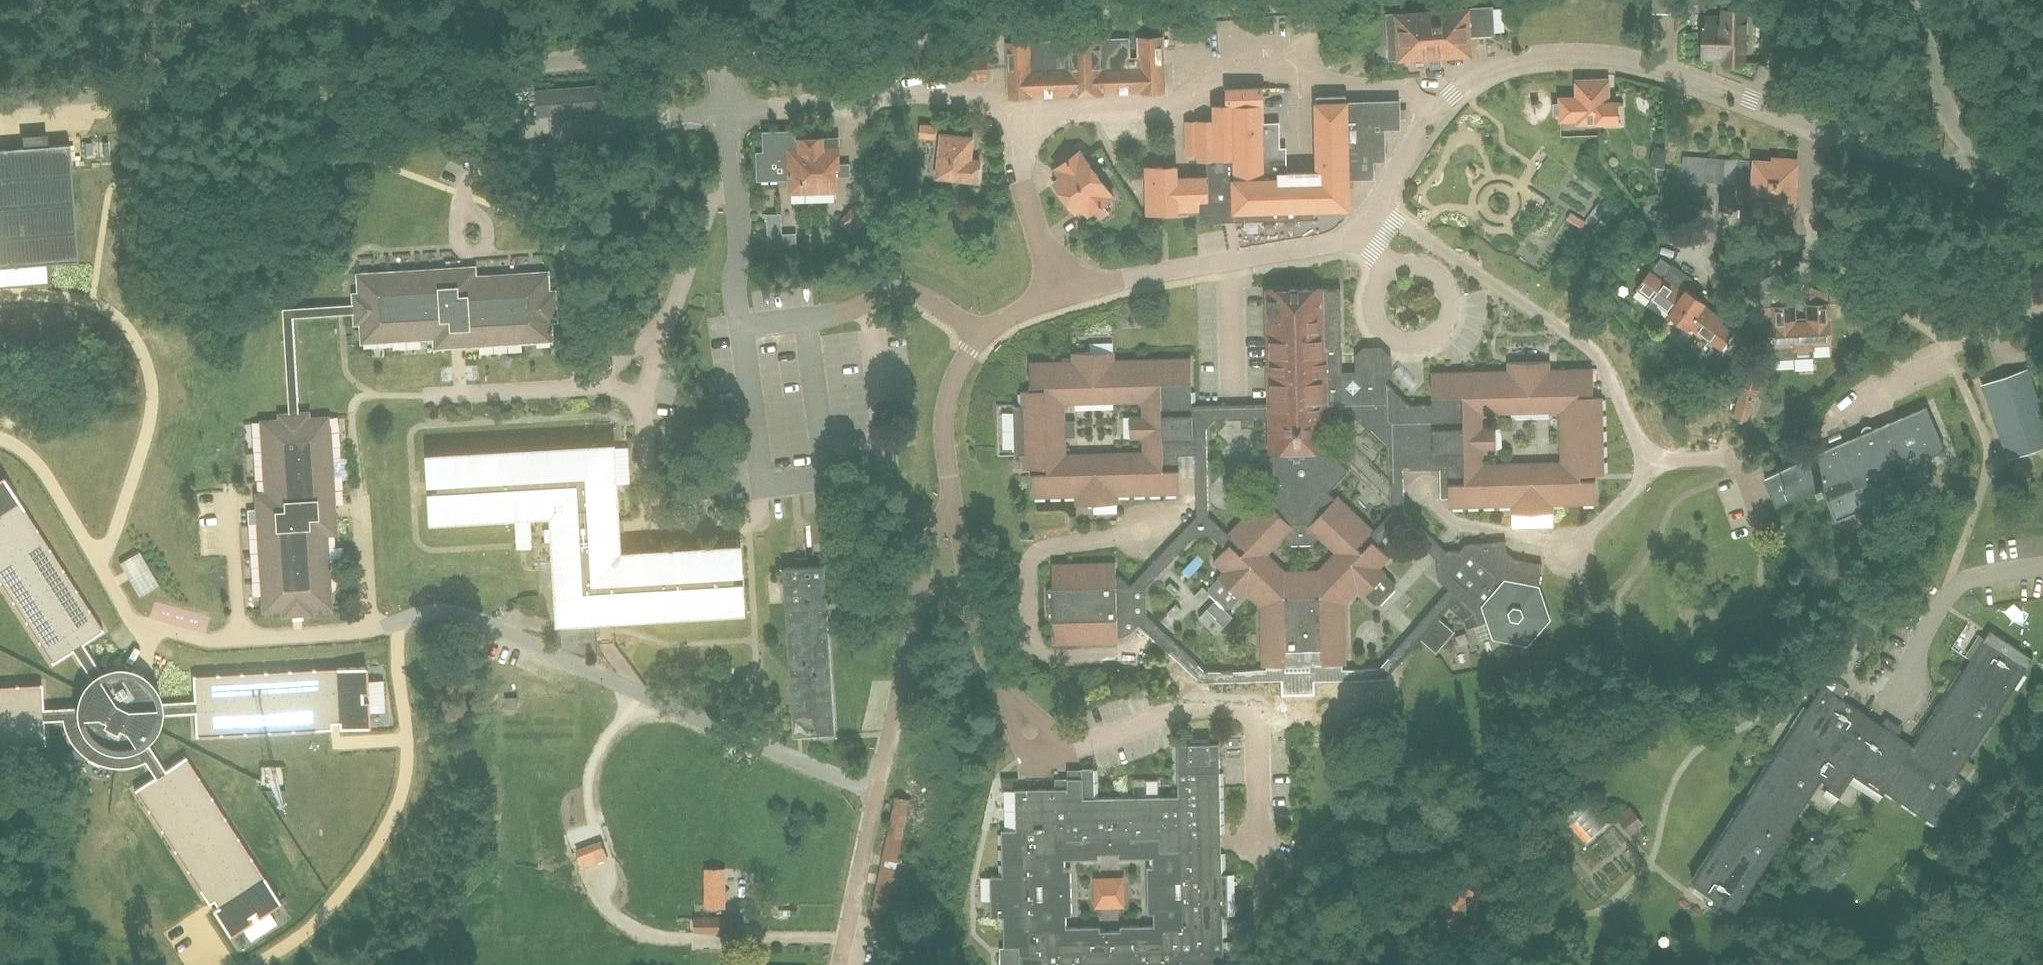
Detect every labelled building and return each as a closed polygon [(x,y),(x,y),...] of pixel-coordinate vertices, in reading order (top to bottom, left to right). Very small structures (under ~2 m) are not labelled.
[(1651,13),(1676,14),(1677,0),(1651,0),(1651,13)] [(1442,62),(1442,54),(1471,52),(1470,34),(1494,32),(1492,7),(1387,13),(1390,57),(1430,55),(1430,63),(1442,62)] [(1745,62),(1747,9),(1722,8),(1722,17),(1705,16),(1704,56),(1722,57),(1722,61),(1745,62)] [(1009,41),(1007,41),(1009,96),(1010,96),(1165,92),(1164,51),(1164,39),(1164,37),(1137,37),(1138,56),(1130,56),(1130,38),(1009,41)] [(966,80),(988,78),(987,56),(964,57),(966,80)] [(1199,72),(1177,73),(1178,85),(1200,84),(1199,72)] [(1609,102),(1608,79),(1576,81),(1577,96),(1560,97),(1561,103),(1554,103),(1555,113),(1560,113),(1561,119),(1578,118),(1578,122),(1619,120),(1618,101),(1609,102)] [(644,82),(602,85),(604,111),(646,108),(644,82)] [(1177,165),(1146,166),(1147,204),(1156,203),(1156,212),(1178,211),(1201,210),(1201,221),(1225,220),(1225,210),(1235,209),(1235,220),(1299,218),(1298,208),(1313,208),(1349,207),(1349,187),(1354,187),(1353,177),(1374,176),(1373,159),(1385,159),(1384,130),(1400,129),(1399,99),(1383,100),(1383,99),(1347,100),(1346,94),(1317,95),(1319,170),(1288,171),(1287,155),(1287,147),(1280,147),(1279,128),(1279,122),(1264,122),(1262,86),(1227,86),(1228,103),(1215,104),(1215,119),(1186,119),(1187,153),(1200,153),(1200,158),(1207,158),(1207,175),(1177,176),(1177,165)] [(936,138),(937,125),(921,123),(919,136),(936,138)] [(759,178),(790,177),(790,191),(837,189),(836,173),(849,172),(848,163),(839,164),(838,137),(822,137),(801,138),(801,139),(794,139),(794,130),(764,131),(765,151),(758,152),(759,178)] [(977,180),(979,160),(969,159),(972,137),(941,134),(937,176),(977,180)] [(46,263),(78,261),(69,143),(0,149),(0,267),(46,263)] [(1097,173),(1081,150),(1073,155),(1069,149),(1058,156),(1062,163),(1056,168),(1061,176),(1055,180),(1065,195),(1097,173)] [(1747,206),(1750,161),(1690,157),(1687,180),(1721,182),(1719,204),(1747,206)] [(1793,204),(1796,159),(1772,157),(1772,161),(1754,160),(1752,202),(1793,204)] [(1065,195),(1076,210),(1083,206),(1088,214),(1093,210),(1098,218),(1108,211),(1103,203),(1114,196),(1097,173),(1065,195)] [(1619,229),(1628,216),(1607,202),(1598,215),(1619,229)] [(782,213),(766,214),(767,230),(782,230),(782,213)] [(478,274),(477,265),(356,272),(358,291),(352,292),(353,303),(353,306),(353,312),(353,315),(354,325),(360,324),(361,344),(433,338),(434,349),(554,341),(553,323),(559,322),(557,289),(551,290),(549,271),(478,274)] [(1685,291),(1668,278),(1666,281),(1649,269),(1637,286),(1671,310),(1685,291)] [(1268,287),(1269,404),(1246,404),(1219,405),(1201,405),(1192,406),(1191,358),(1114,359),(1113,351),(1072,352),(1072,360),(1029,361),(1029,390),(1021,390),(1021,405),(1014,405),(1014,403),(1013,403),(1014,455),(1015,455),(1015,453),(1022,453),(1022,468),(1031,468),(1031,496),(1075,496),(1075,504),(1116,503),(1116,495),(1179,493),(1179,476),(1178,454),(1196,453),(1196,475),(1197,516),(1149,566),(1130,586),(1116,572),(1116,562),(1052,563),(1052,586),(1048,586),(1046,589),(1047,618),(1050,620),(1053,620),(1053,643),(1117,642),(1117,628),(1118,628),(1121,627),(1131,618),(1156,642),(1168,653),(1182,667),(1197,681),(1197,682),(1281,681),(1315,680),(1315,682),(1388,679),(1388,676),(1420,639),(1439,617),(1449,606),(1464,620),(1466,627),(1474,625),(1490,622),(1494,635),(1494,636),(1527,643),(1549,618),(1538,587),(1537,587),(1538,586),(1542,563),(1516,558),(1507,552),(1506,540),(1465,544),(1459,550),(1445,549),(1404,510),(1404,491),(1403,465),(1409,465),(1409,468),(1448,467),(1448,473),(1449,506),(1511,505),(1511,513),(1553,512),(1553,504),(1596,502),(1595,474),(1603,473),(1601,396),(1593,396),(1592,367),(1549,368),(1549,360),(1507,361),(1507,369),(1431,372),(1431,403),(1410,403),(1385,380),(1393,372),(1392,371),(1373,353),(1355,353),(1355,369),(1342,370),(1341,287),(1324,287),(1324,286),(1268,287)] [(1705,300),(1687,288),(1685,291),(1671,310),(1669,314),(1687,327),(1690,323),(1723,346),(1734,330),(1722,321),(1724,318),(1703,304),(1705,300)] [(1829,320),(1828,303),(1807,304),(1808,321),(1795,322),(1794,304),(1774,305),(1775,323),(1773,323),(1774,334),(1757,335),(1759,359),(1794,357),(1793,350),(1814,348),(1813,344),(1832,343),(1830,320),(1829,320)] [(2042,446),(2042,416),(2031,380),(2003,389),(2000,378),(1982,384),(2008,458),(2042,446)] [(812,390),(796,391),(796,401),(813,400),(812,390)] [(1941,450),(1923,408),(1873,429),(1869,426),(1868,426),(1865,427),(1863,428),(1862,431),(1862,433),(1764,474),(1776,502),(1817,485),(1823,500),(1827,498),(1836,519),(1934,478),(1924,457),(1941,450)] [(315,420),(314,414),(300,415),(290,416),(284,416),(285,421),(265,423),(271,510),(261,510),(268,613),(287,612),(288,617),(318,616),(317,609),(337,609),(334,571),(331,571),(329,534),(341,533),(333,418),(315,420)] [(616,448),(436,459),(438,484),(444,483),(444,494),(439,495),(440,520),(531,514),(532,523),(533,547),(534,560),(554,559),(557,621),(562,621),(563,646),(599,654),(598,618),(746,609),(745,584),(739,584),(738,574),(744,573),(743,548),(623,556),(616,448)] [(0,686),(0,747),(46,744),(44,720),(63,719),(64,724),(65,728),(67,733),(69,737),(72,741),(74,745),(78,749),(81,753),(85,756),(89,758),(93,761),(98,763),(102,765),(107,766),(112,767),(117,767),(122,767),(126,767),(131,766),(136,765),(141,763),(145,761),(155,776),(135,789),(209,903),(214,900),(218,906),(213,910),(230,935),(252,921),(249,916),(255,912),(258,917),(281,902),(186,756),(165,769),(147,742),(145,738),(147,735),(149,733),(151,730),(153,727),(154,724),(156,721),(156,717),(157,714),(162,714),(194,712),(196,736),(332,729),(332,723),(339,722),(339,728),(370,727),(368,700),(363,700),(362,693),(368,693),(367,666),(193,675),(194,700),(161,701),(156,702),(155,698),(154,695),(153,692),(151,689),(149,686),(147,684),(145,681),(142,679),(139,677),(136,676),(133,674),(130,673),(127,672),(123,672),(120,671),(117,672),(113,672),(110,673),(107,673),(103,675),(101,671),(83,643),(103,630),(3,475),(0,477),(0,583),(52,663),(73,650),(91,677),(93,682),(91,684),(89,687),(87,689),(85,692),(84,696),(82,699),(82,702),(81,705),(76,706),(44,708),(42,683),(0,686)] [(1934,510),(1952,507),(1951,497),(1932,500),(1934,510)] [(675,512),(675,524),(705,523),(704,511),(675,512)] [(1850,535),(1874,532),(1873,524),(1849,527),(1850,535)] [(120,563),(125,572),(130,580),(140,597),(160,585),(140,551),(120,563)] [(812,565),(812,557),(801,557),(802,566),(784,567),(794,734),(835,732),(827,600),(839,599),(837,575),(825,576),(824,564),(812,565)] [(1866,646),(1884,620),(1867,609),(1849,635),(1866,646)] [(1957,774),(2033,657),(1990,629),(1914,745),(1822,684),(1693,881),(1736,909),(1821,780),(1838,791),(1853,768),(1936,823),(1965,779),(1957,774)] [(1223,914),(1228,914),(1227,874),(1222,874),(1219,743),(1178,744),(1179,796),(1094,798),(1094,767),(1081,768),(1082,778),(1068,778),(1068,788),(1016,789),(1017,829),(1002,830),(1003,876),(991,876),(992,916),(1004,916),(1005,947),(1019,946),(1019,964),(1224,964),(1223,914)] [(888,912),(902,838),(910,798),(895,795),(872,909),(888,912)] [(1631,835),(1644,825),(1630,804),(1616,816),(1631,835)] [(268,819),(267,836),(290,836),(291,820),(268,819)] [(245,820),(245,833),(266,834),(266,820),(245,820)] [(607,858),(601,841),(577,850),(583,866),(607,858)] [(1072,869),(1127,871),(1127,861),(1073,859),(1072,869)] [(705,868),(705,908),(725,908),(725,868),(705,868)] [(1466,936),(1485,924),(1484,896),(1465,885),(1445,897),(1446,926),(1466,936)] [(693,933),(732,932),(732,917),(695,916),(693,933)]
